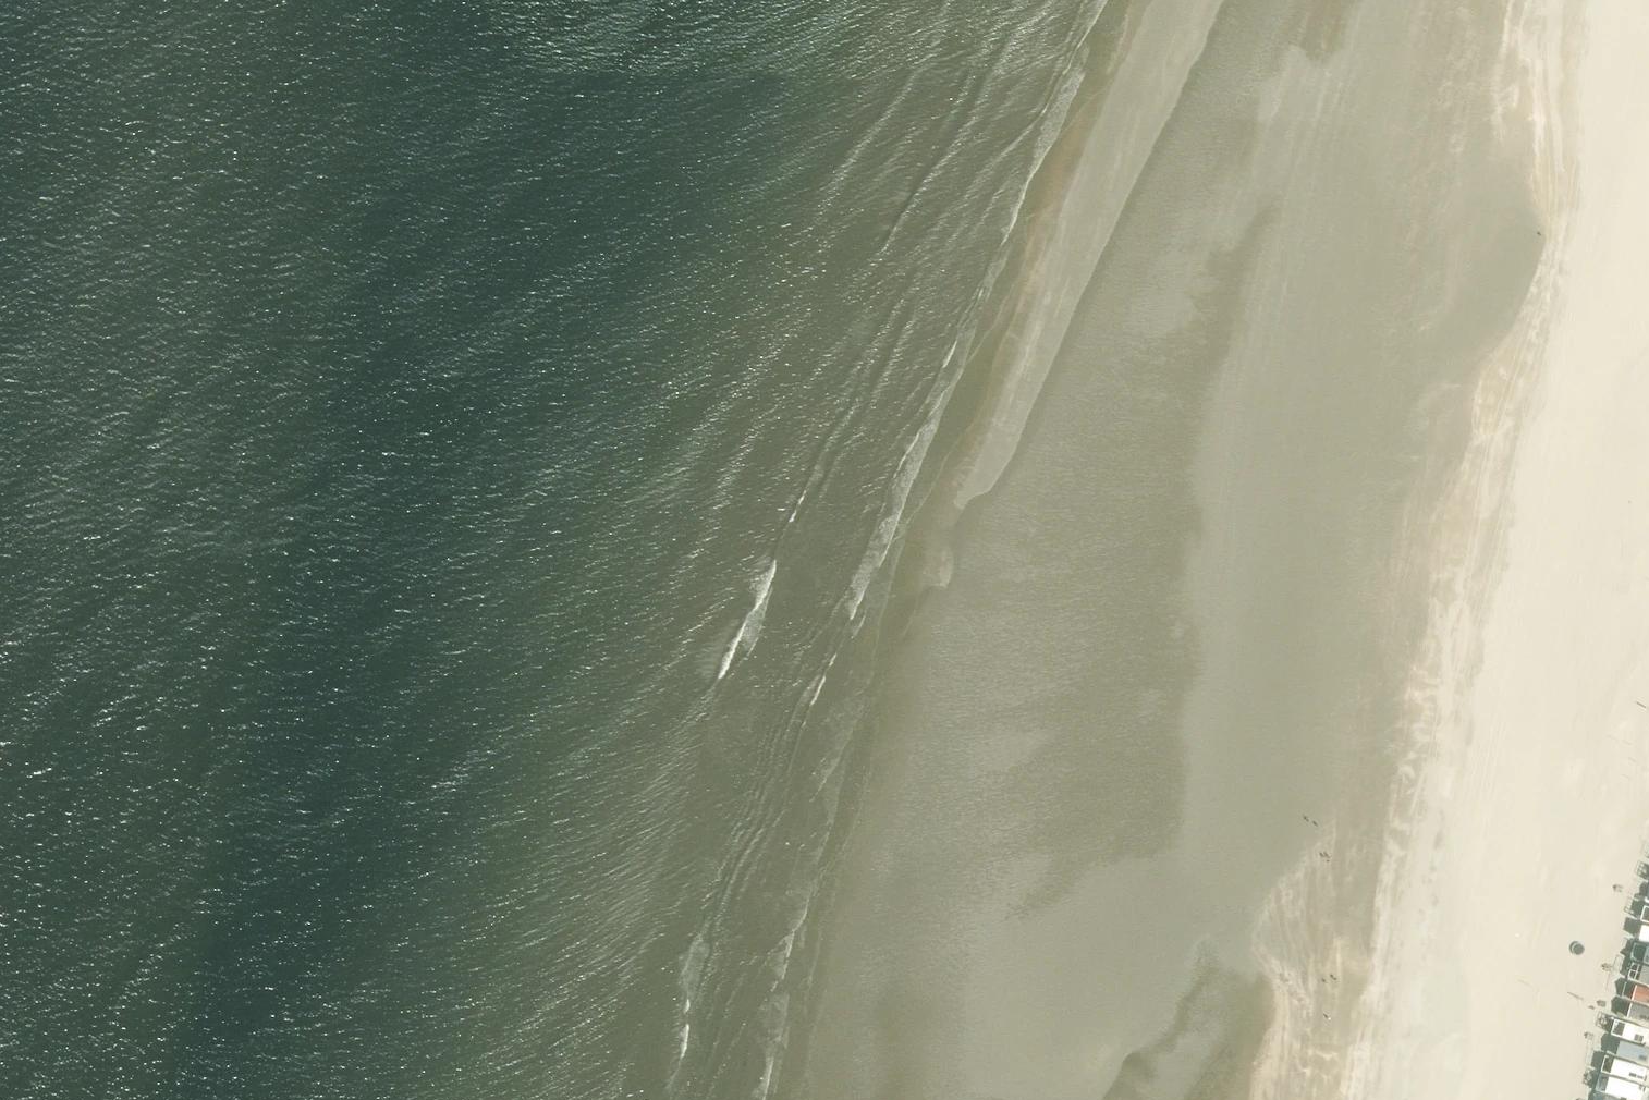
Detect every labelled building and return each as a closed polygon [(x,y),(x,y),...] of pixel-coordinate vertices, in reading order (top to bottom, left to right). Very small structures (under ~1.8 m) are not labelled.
[(1640,991),(1648,994),(1648,977),(1644,975),(1640,991)] [(1648,1051),(1648,1018),(1633,1014),(1625,1045),(1648,1051)] [(1617,1047),(1613,1067),(1648,1075),(1648,1054),(1617,1047)] [(1630,1087),(1631,1073),(1615,1071),(1614,1085),(1630,1087)]
